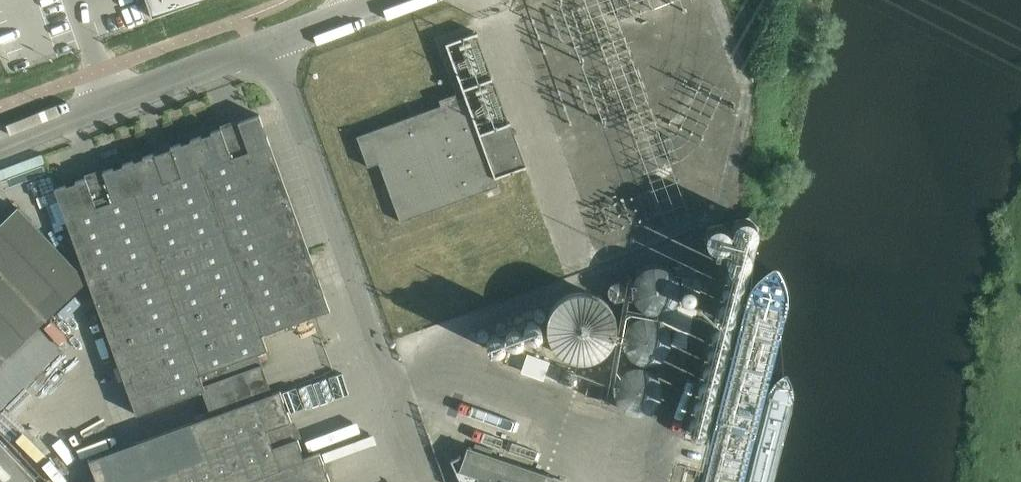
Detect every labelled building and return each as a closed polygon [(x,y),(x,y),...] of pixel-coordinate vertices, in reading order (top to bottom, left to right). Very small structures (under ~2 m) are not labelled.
[(152,17),(200,0),(201,0),(146,0),(152,17)] [(523,167),(526,166),(477,31),(445,43),(464,96),(458,98),(456,93),(438,99),(440,105),(356,136),(367,166),(378,162),(400,221),(498,185),(495,177),(523,167)] [(259,114),(191,139),(262,334),(330,309),(259,114)] [(191,139),(123,163),(54,188),(87,280),(136,414),(238,376),(233,361),(267,349),(262,334),(191,139)] [(0,223),(0,362),(4,358),(28,335),(38,326),(45,319),(69,296),(87,280),(17,207),(0,223)] [(734,232),(735,235),(736,237),(738,239),(741,240),(743,240),(746,241),(748,240),(751,239),(753,238),(755,236),(756,234),(757,232),(758,229),(758,227),(757,224),(756,222),(754,220),(752,218),(750,217),(748,216),(745,216),(742,216),(740,217),(738,218),(736,220),(734,222),(733,225),(733,227),(733,230),(734,232)] [(732,237),(732,235),(731,232),(730,230),(729,228),(727,226),(725,225),(723,224),(721,223),(718,223),(716,223),(714,224),(712,226),(710,227),(708,229),(707,232),(707,234),(707,236),(707,239),(708,241),(709,243),(711,245),(713,246),(715,247),(718,248),(720,248),(722,248),(725,247),(727,245),(729,244),(730,242),(731,240),(732,237)] [(729,262),(731,264),(733,265),(735,266),(738,267),(741,267),(743,266),(746,265),(748,263),(750,261),(751,259),(751,256),(752,253),(751,251),(750,248),(748,246),(746,244),(744,243),(741,242),(739,242),(736,242),(734,243),(731,245),(729,247),(728,249),(727,251),(727,254),(727,257),(728,259),(729,262)] [(602,361),(620,338),(648,360),(629,367),(625,371),(620,396),(639,411),(651,407),(664,391),(664,387),(655,360),(673,353),(681,309),(678,301),(684,294),(685,285),(679,266),(660,262),(643,268),(623,294),(585,287),(561,296),(551,308),(547,327),(552,341),(581,364),(579,378),(587,385),(600,368),(602,361)] [(526,329),(526,331),(526,333),(527,335),(528,336),(529,338),(531,339),(532,339),(534,340),(536,340),(538,339),(539,339),(541,337),(542,336),(543,335),(544,333),(544,331),(544,329),(543,327),(543,326),(541,324),(540,323),(538,322),(537,322),(535,322),(533,322),(531,322),(530,323),(528,325),(527,326),(526,328),(526,329)] [(525,339),(525,337),(525,335),(524,334),(524,332),(522,331),(521,330),(519,329),(518,329),(516,329),(514,329),(512,330),(511,331),(510,332),(509,333),(508,335),(507,337),(507,338),(508,340),(508,342),(509,343),(510,345),(512,346),(513,346),(515,347),(517,347),(519,346),(520,346),(522,345),(523,344),(524,342),(525,341),(525,339)] [(505,346),(506,344),(505,342),(505,340),(504,339),(502,337),(501,336),(499,336),(497,335),(495,335),(493,336),(492,337),(490,338),(489,339),(488,341),(488,343),(488,345),(488,347),(489,348),(490,350),(491,351),(493,352),(494,353),(496,353),(498,353),(500,353),(501,352),(503,351),(504,349),(505,347),(505,346)] [(544,379),(551,360),(529,353),(522,372),(544,379)] [(603,387),(590,381),(584,395),(598,400),(603,387)] [(88,459),(95,478),(96,481),(331,481),(320,452),(305,457),(280,390),(274,392),(272,392),(270,393),(211,415),(88,459)] [(695,428),(716,426),(714,400),(693,401),(695,428)] [(35,478),(0,441),(0,481),(31,481),(35,478)] [(450,460),(452,464),(454,468),(461,481),(567,481),(548,475),(467,446),(465,453),(461,455),(459,456),(453,459),(450,460)]
